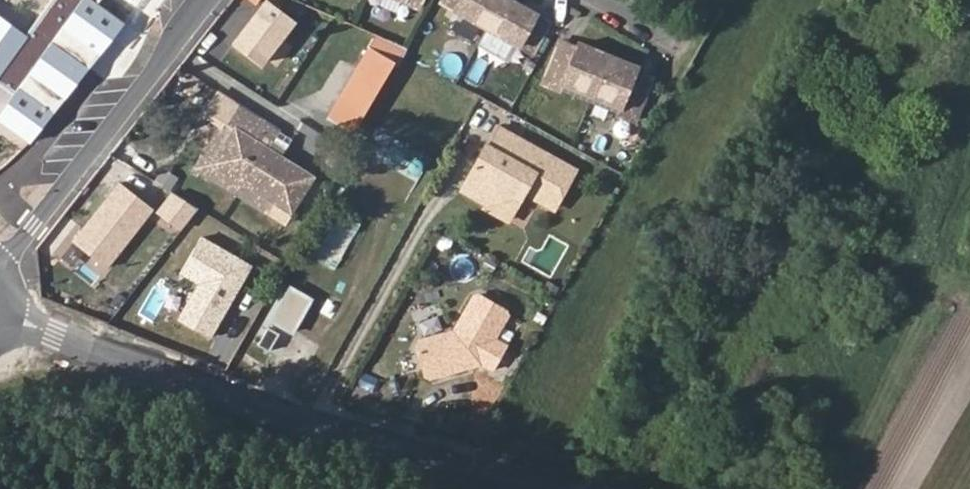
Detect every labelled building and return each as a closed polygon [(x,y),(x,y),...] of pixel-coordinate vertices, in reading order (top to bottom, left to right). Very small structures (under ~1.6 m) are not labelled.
[(30,30),(0,9),(0,125),(32,148),(122,22),(97,4),(100,0),(52,0),(30,30)] [(417,12),(422,0),(389,0),(417,12)] [(550,28),(501,0),(446,0),(442,8),(532,59),(550,28)] [(267,66),(298,25),(264,1),(233,42),(267,66)] [(392,58),(398,45),(371,33),(365,46),(392,58)] [(575,62),(580,52),(563,45),(558,54),(575,62)] [(392,67),(365,50),(329,115),(356,132),(392,67)] [(638,75),(581,50),(580,52),(575,62),(558,54),(543,88),(562,96),(564,91),(618,116),(616,121),(634,129),(650,95),(633,87),(637,77),(638,75)] [(650,95),(654,85),(637,77),(633,87),(650,95)] [(247,109),(213,160),(292,212),(314,175),(283,154),(286,148),(272,139),(278,130),(247,109)] [(524,200),(554,216),(575,178),(498,134),(463,196),(487,210),(515,203),(520,206),(524,200)] [(154,210),(118,181),(71,240),(107,268),(154,210)] [(485,215),(508,228),(520,206),(515,203),(487,210),(485,215)] [(331,270),(357,223),(330,208),(304,255),(331,270)] [(253,265),(201,235),(179,273),(198,283),(178,317),(212,336),(253,265)] [(271,321),(294,334),(314,299),(291,286),(271,321)] [(416,358),(424,386),(430,390),(481,377),(483,374),(496,381),(509,357),(496,350),(509,326),(507,319),(482,305),(475,307),(455,342),(420,352),(416,358)] [(253,344),(268,350),(278,327),(264,321),(253,344)]
